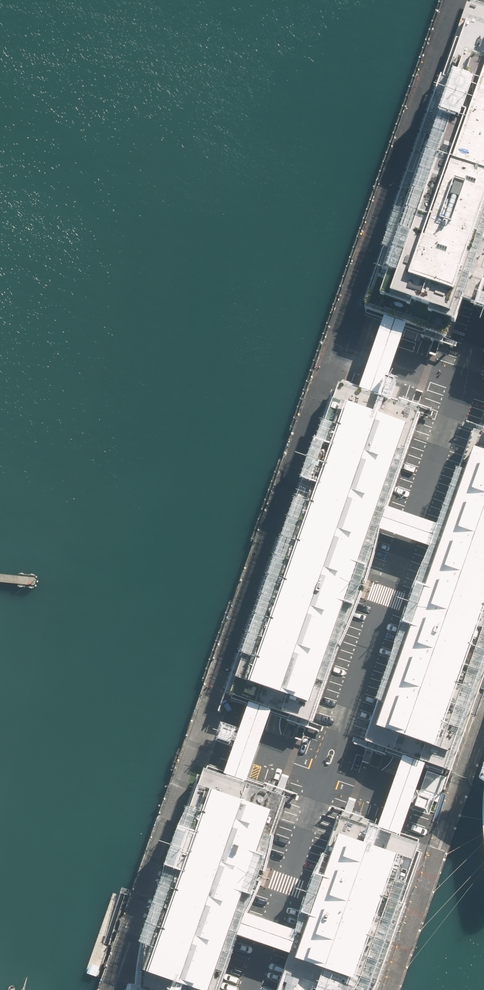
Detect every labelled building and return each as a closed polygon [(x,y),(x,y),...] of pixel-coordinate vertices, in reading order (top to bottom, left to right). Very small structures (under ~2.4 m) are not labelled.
[(470,0),(468,0),(359,311),(364,313),(385,320),(408,328),(447,342),(461,300),(483,235),(483,5),(470,0)] [(461,300),(483,308),(483,235),(461,300)] [(408,328),(385,320),(361,388),(384,396),(408,328)] [(341,380),(228,693),(232,695),(251,702),(275,710),(277,711),(315,725),(385,533),(393,510),(428,412),(384,396),(361,388),(341,380)] [(473,431),(440,526),(432,549),(366,741),(404,754),(405,755),(428,762),(435,765),(451,770),(483,675),(483,435),(473,431)] [(440,526),(393,510),(385,533),(432,549),(440,526)] [(275,710),(251,702),(242,730),(236,747),(228,770),(250,778),(275,710)] [(218,741),(236,747),(242,730),(224,723),(218,741)] [(428,762),(405,755),(378,828),(401,837),(410,810),(417,791),(428,762)] [(240,934),(247,912),(288,789),(250,778),(228,770),(208,763),(143,932),(134,984),(134,989),(221,989),(240,934)] [(417,791),(410,810),(429,817),(436,798),(417,791)] [(422,853),(416,851),(419,844),(401,837),(378,828),(341,815),(299,930),(291,953),(277,989),(376,989),(378,987),(422,853)] [(299,930),(247,912),(240,934),(291,953),(299,930)]
